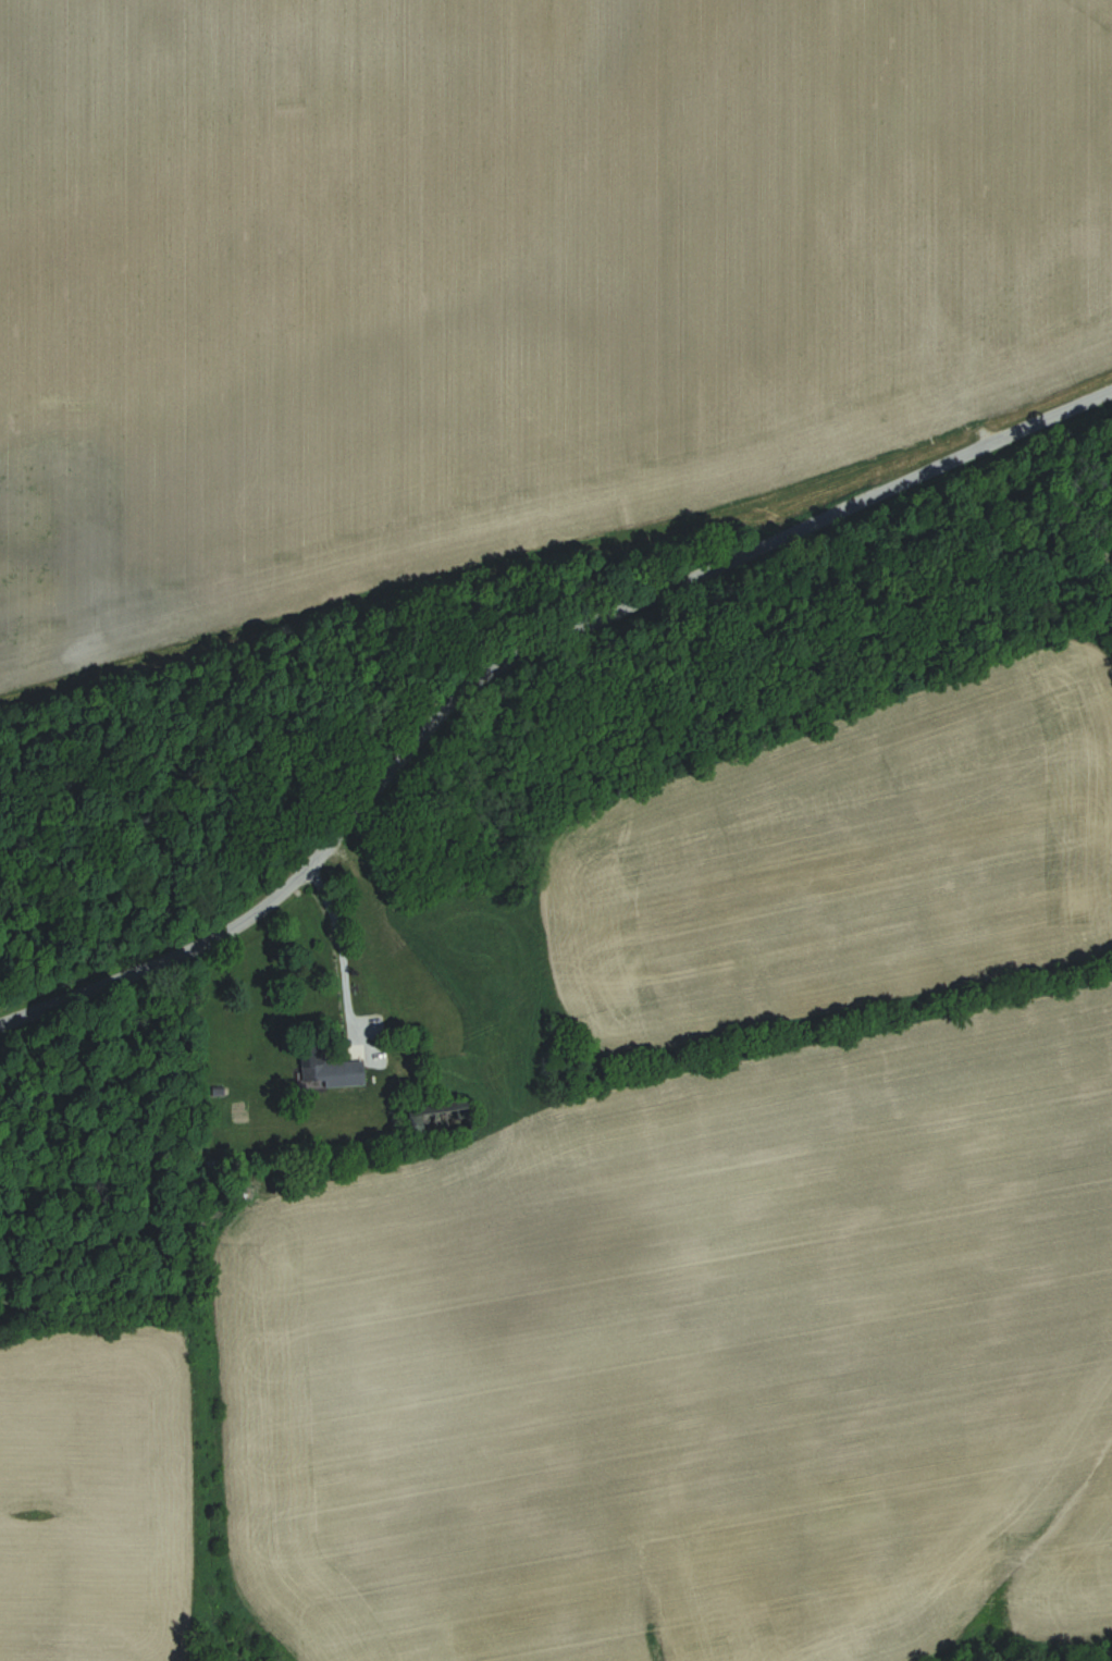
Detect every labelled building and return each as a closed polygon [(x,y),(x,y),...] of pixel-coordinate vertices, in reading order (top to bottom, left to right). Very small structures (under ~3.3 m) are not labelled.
[(369,1085),(369,1060),(328,1062),(328,1051),(305,1052),(306,1088),(369,1085)] [(460,1104),(428,1104),(428,1120),(460,1120),(460,1104)]
